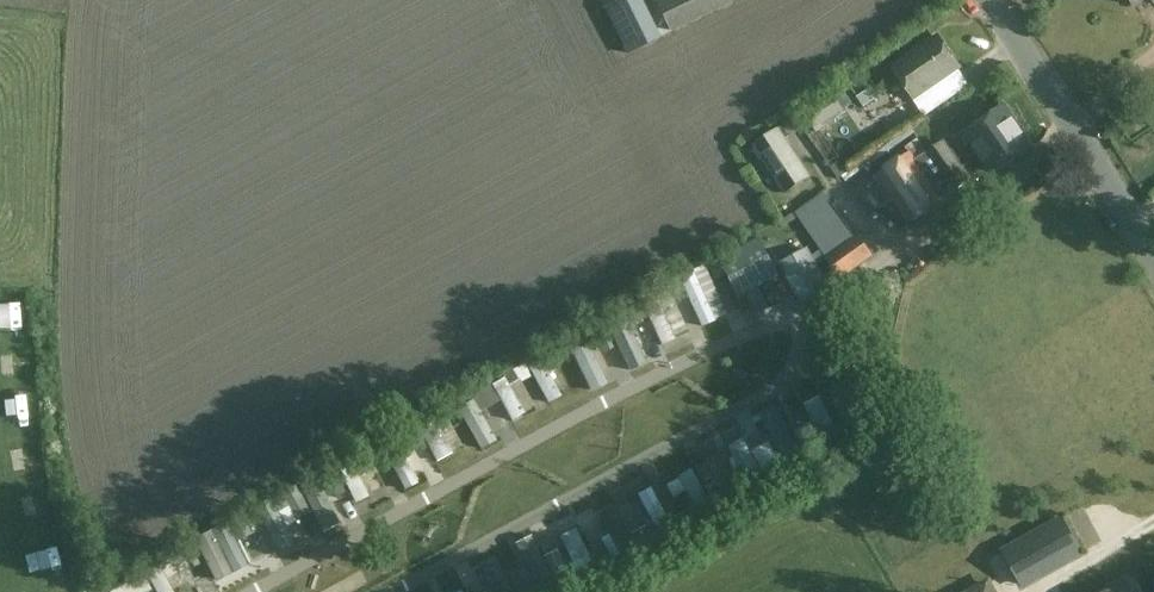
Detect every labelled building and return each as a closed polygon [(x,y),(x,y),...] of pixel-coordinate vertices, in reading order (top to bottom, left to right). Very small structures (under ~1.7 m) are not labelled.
[(604,7),(627,52),(659,37),(641,0),(618,0),(604,7)] [(669,34),(738,0),(653,0),(669,34)] [(960,67),(949,52),(939,37),(893,68),(914,98),(960,67)] [(802,110),(817,133),(847,112),(832,90),(802,110)] [(965,133),(993,174),(1032,147),(1004,106),(965,133)] [(812,177),(780,128),(752,146),(785,195),(812,177)] [(943,142),(931,151),(930,149),(919,157),(913,148),(876,175),(882,184),(871,192),(883,209),(888,206),(903,228),(969,180),(943,142)] [(824,192),(796,212),(842,277),(873,255),(858,233),(855,235),(824,192)] [(761,238),(740,249),(758,283),(778,272),(761,238)] [(801,304),(831,288),(809,247),(779,263),(801,304)] [(702,328),(715,322),(693,273),(680,278),(702,328)] [(643,304),(661,344),(674,338),(657,298),(643,304)] [(617,309),(602,316),(625,363),(640,356),(617,309)] [(599,376),(581,332),(568,337),(586,381),(599,376)] [(527,366),(548,403),(561,396),(540,359),(527,366)] [(491,384),(511,420),(524,413),(504,377),(491,384)] [(846,385),(869,428),(884,420),(862,377),(846,385)] [(469,397),(456,404),(475,440),(488,433),(469,397)] [(826,449),(843,441),(821,398),(805,406),(826,449)] [(452,453),(432,415),(416,423),(436,461),(452,453)] [(787,465),(802,457),(782,420),(767,428),(787,465)] [(379,442),(399,481),(412,474),(392,435),(379,442)] [(766,479),(744,438),(727,448),(749,488),(766,479)] [(368,496),(350,460),(337,467),(355,503),(368,496)] [(697,509),(709,502),(691,470),(678,477),(697,509)] [(300,488),(320,525),(333,518),(313,481),(300,488)] [(493,505),(507,499),(501,485),(486,491),(493,505)] [(672,527),(651,489),(638,496),(659,534),(672,527)] [(253,506),(277,549),(294,540),(270,497),(253,506)] [(621,554),(637,545),(616,506),(600,514),(621,554)] [(206,556),(239,543),(227,514),(194,527),(206,556)] [(1062,518),(1004,551),(1023,584),(1081,552),(1062,518)] [(560,538),(580,577),(596,569),(576,530),(560,538)] [(126,591),(163,591),(183,583),(168,548),(117,570),(126,591)] [(542,591),(544,591),(556,586),(538,549),(524,555),(542,591)] [(499,567),(486,574),(495,591),(512,591),(499,567)] [(1128,578),(1103,591),(1136,591),(1128,578)]
